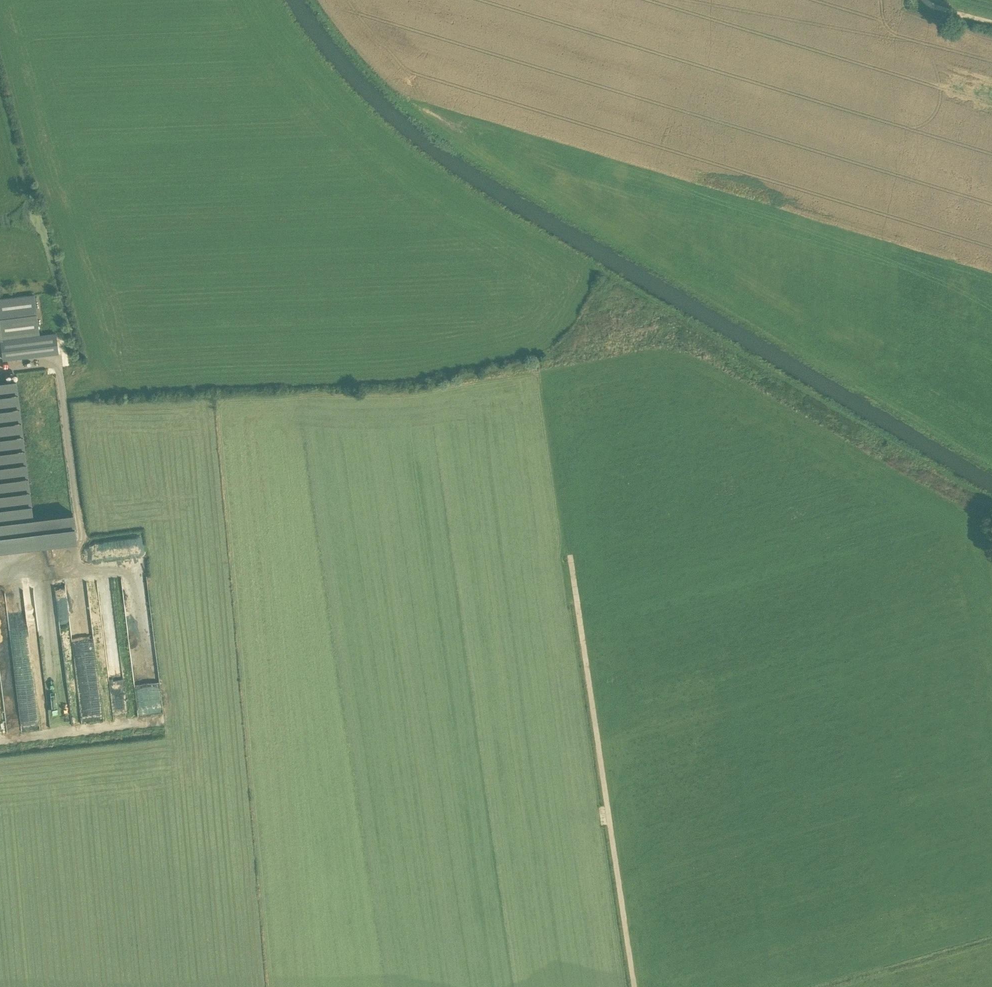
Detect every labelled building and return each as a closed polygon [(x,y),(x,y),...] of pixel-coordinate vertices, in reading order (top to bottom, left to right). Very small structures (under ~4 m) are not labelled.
[(38,335),(33,294),(0,298),(0,339),(38,335)] [(18,377),(0,379),(0,550),(77,541),(73,511),(34,515),(18,377)]
